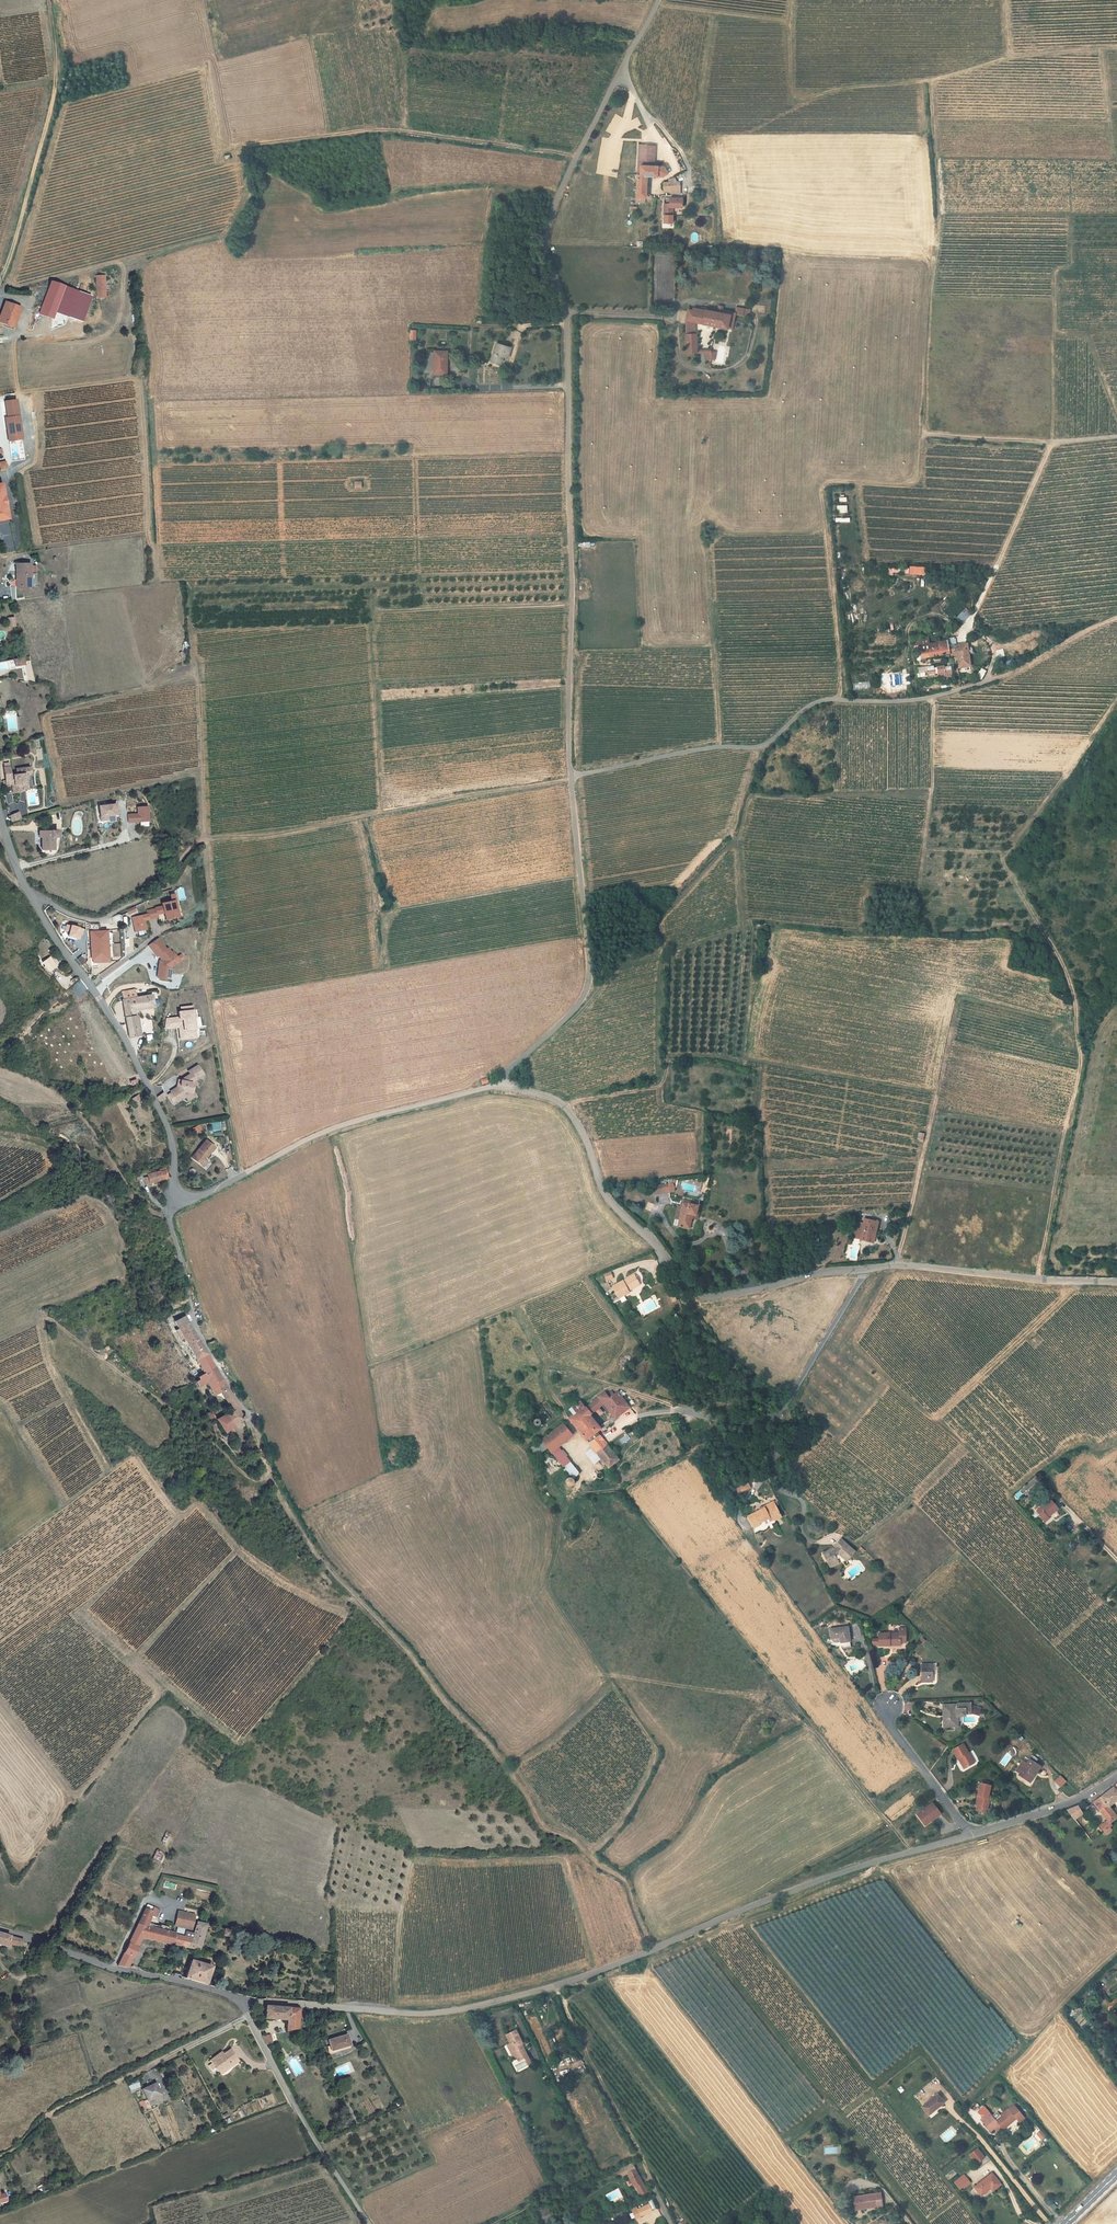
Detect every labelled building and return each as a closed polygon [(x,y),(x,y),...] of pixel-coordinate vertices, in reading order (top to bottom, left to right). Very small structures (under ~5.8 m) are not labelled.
[(638,165),(654,166),(655,146),(639,145),(638,165)] [(636,197),(640,197),(646,197),(647,176),(663,177),(668,174),(665,167),(654,166),(638,165),(636,197)] [(671,193),(681,193),(680,182),(678,183),(675,177),(670,179),(670,183),(663,182),(664,189),(671,188),(671,191),(671,193)] [(664,215),(673,215),(673,207),(683,207),(683,198),(670,197),(670,204),(665,203),(664,215)] [(104,276),(96,276),(98,298),(105,297),(104,276)] [(64,286),(50,281),(39,314),(52,318),(64,286)] [(5,302),(0,316),(0,325),(12,329),(13,327),(20,308),(5,302)] [(688,310),(686,322),(689,323),(690,321),(694,321),(727,327),(730,313),(730,312),(722,310),(718,309),(717,313),(706,311),(707,309),(701,308),(701,312),(688,310)] [(736,308),(735,314),(749,316),(750,310),(736,308)] [(686,327),(686,332),(691,331),(691,335),(695,335),(694,321),(690,321),(689,323),(686,322),(686,326),(686,327)] [(691,331),(686,332),(687,352),(696,352),(695,335),(691,335),(691,331)] [(491,362),(498,364),(501,355),(504,356),(508,357),(510,347),(496,344),(491,362)] [(447,351),(435,351),(435,374),(447,374),(447,351)] [(5,418),(8,441),(21,440),(16,400),(5,402),(7,418),(5,418)] [(18,581),(16,581),(16,587),(27,587),(27,588),(30,588),(36,588),(36,574),(30,574),(30,564),(18,565),(18,573),(18,581)] [(925,575),(925,567),(909,566),(909,575),(925,575)] [(965,608),(955,618),(961,624),(971,614),(965,608)] [(9,626),(16,626),(16,616),(8,616),(9,626)] [(948,647),(947,641),(939,642),(939,648),(936,649),(936,647),(933,648),(933,649),(930,650),(929,644),(920,645),(922,659),(926,659),(951,655),(951,657),(957,656),(959,668),(970,666),(967,644),(955,646),(948,647)] [(26,657),(15,659),(16,666),(27,664),(26,657)] [(938,668),(939,674),(944,673),(945,677),(952,676),(951,668),(944,669),(944,667),(938,668)] [(981,679),(986,671),(980,668),(976,677),(981,679)] [(899,673),(889,675),(891,686),(901,684),(899,673)] [(29,769),(15,770),(16,773),(10,773),(9,768),(3,768),(5,785),(11,785),(13,785),(14,794),(20,793),(20,791),(32,790),(29,769)] [(107,817),(111,816),(110,803),(96,805),(98,822),(107,821),(107,817)] [(126,814),(126,823),(147,822),(146,806),(134,806),(135,813),(126,814)] [(39,831),(39,837),(41,837),(41,839),(42,849),(53,849),(54,837),(57,837),(57,831),(51,831),(39,831)] [(173,893),(175,900),(184,899),(182,891),(173,893)] [(166,913),(168,919),(177,917),(173,901),(162,904),(162,907),(154,908),(154,909),(147,911),(147,915),(132,918),(136,932),(146,930),(144,921),(157,918),(157,915),(159,914),(161,912),(163,914),(164,914),(166,913)] [(62,936),(79,940),(82,928),(65,924),(62,936)] [(106,932),(100,933),(91,934),(91,948),(89,949),(89,952),(92,952),(92,962),(90,967),(97,967),(96,963),(96,960),(104,959),(104,954),(107,954),(107,948),(106,944),(106,939),(104,939),(104,934),(106,934),(106,932)] [(158,938),(149,945),(157,956),(159,955),(162,959),(164,962),(162,963),(160,963),(158,977),(169,979),(171,967),(180,961),(172,951),(171,952),(168,948),(166,949),(158,938)] [(79,956),(75,959),(80,966),(84,963),(79,956)] [(41,963),(43,965),(47,971),(55,966),(49,958),(41,963)] [(47,971),(43,965),(40,967),(46,974),(56,968),(55,966),(47,971)] [(123,1000),(139,997),(138,993),(135,993),(135,989),(121,992),(123,1000)] [(151,994),(139,997),(123,1000),(122,1000),(128,1037),(139,1036),(135,1010),(153,1007),(151,994)] [(177,1028),(178,1040),(193,1039),(191,1006),(179,1006),(179,1011),(175,1011),(176,1017),(164,1018),(165,1029),(177,1028)] [(178,1089),(171,1093),(175,1100),(177,1102),(185,1097),(187,1100),(196,1095),(194,1092),(196,1086),(198,1084),(196,1081),(200,1079),(203,1080),(204,1076),(203,1074),(198,1067),(197,1065),(188,1071),(189,1074),(180,1080),(179,1085),(176,1087),(178,1089)] [(138,1095),(134,1097),(138,1105),(142,1103),(138,1095)] [(212,1146),(205,1140),(191,1157),(201,1165),(205,1161),(202,1158),(200,1157),(203,1153),(205,1154),(207,1156),(210,1153),(208,1151),(212,1146)] [(144,1185),(161,1180),(166,1179),(167,1178),(165,1168),(158,1170),(159,1171),(146,1175),(146,1177),(142,1178),(144,1185)] [(674,1188),(673,1184),(654,1186),(655,1193),(674,1192),(674,1188)] [(686,1228),(690,1214),(696,1216),(698,1206),(694,1205),(695,1202),(685,1200),(685,1201),(684,1200),(683,1204),(681,1204),(681,1207),(678,1206),(674,1225),(686,1228)] [(691,1218),(697,1220),(700,1207),(698,1206),(696,1216),(690,1214),(686,1228),(689,1229),(691,1218)] [(876,1230),(878,1222),(864,1219),(862,1229),(855,1227),(853,1238),(856,1239),(856,1238),(860,1238),(859,1240),(867,1242),(867,1238),(873,1239),(876,1230)] [(603,1274),(605,1281),(613,1279),(611,1272),(603,1274)] [(628,1278),(613,1287),(619,1298),(629,1293),(628,1291),(639,1285),(634,1275),(628,1278)] [(178,1305),(184,1303),(182,1297),(179,1298),(180,1300),(176,1302),(178,1305)] [(180,1300),(179,1298),(163,1305),(166,1310),(178,1305),(176,1302),(180,1300)] [(214,1367),(184,1317),(183,1316),(174,1322),(177,1329),(174,1330),(179,1339),(182,1337),(203,1373),(203,1374),(209,1371),(208,1370),(214,1367)] [(215,1382),(221,1379),(214,1367),(208,1370),(209,1371),(203,1374),(203,1373),(197,1376),(196,1377),(197,1379),(196,1380),(193,1381),(196,1387),(205,1383),(204,1381),(205,1380),(206,1382),(213,1379),(215,1382)] [(227,1404),(231,1410),(237,1407),(221,1379),(215,1382),(213,1379),(206,1382),(210,1390),(218,1386),(220,1390),(225,1399),(224,1399),(227,1404)] [(212,1394),(220,1390),(218,1386),(210,1390),(212,1394)] [(592,1403),(586,1407),(591,1414),(604,1404),(615,1419),(629,1407),(617,1391),(614,1394),(612,1391),(607,1394),(605,1392),(592,1403)] [(569,1410),(574,1416),(585,1408),(580,1401),(569,1410)] [(237,1407),(231,1410),(225,1414),(233,1426),(241,1420),(241,1419),(240,1418),(241,1417),(242,1416),(237,1407)] [(574,1416),(569,1419),(586,1440),(597,1432),(601,1429),(590,1415),(591,1414),(586,1407),(585,1408),(574,1416)] [(233,1426),(225,1414),(215,1419),(224,1433),(233,1426)] [(677,1415),(671,1416),(676,1431),(681,1429),(677,1415)] [(573,1435),(563,1424),(530,1449),(535,1457),(547,1448),(551,1453),(558,1447),(573,1435)] [(597,1432),(586,1440),(592,1448),(596,1453),(607,1445),(597,1432)] [(607,1445),(596,1453),(601,1459),(609,1468),(619,1460),(607,1445)] [(558,1447),(551,1453),(571,1478),(572,1478),(573,1479),(580,1474),(558,1447)] [(596,1453),(592,1448),(586,1453),(594,1464),(601,1459),(596,1453)] [(566,1481),(566,1483),(566,1484),(568,1485),(569,1486),(570,1486),(572,1485),(573,1485),(574,1483),(574,1482),(574,1480),(573,1479),(572,1478),(571,1478),(570,1478),(568,1478),(567,1480),(566,1481)] [(734,1484),(738,1493),(749,1488),(745,1479),(734,1484)] [(727,1489),(715,1494),(717,1497),(728,1492),(727,1489)] [(1040,1508),(1037,1511),(1040,1515),(1039,1516),(1044,1523),(1049,1518),(1048,1517),(1046,1515),(1049,1513),(1051,1514),(1058,1508),(1052,1500),(1045,1506),(1041,1509),(1040,1508)] [(748,1517),(754,1528),(760,1525),(759,1523),(764,1521),(766,1524),(774,1520),(774,1521),(781,1517),(773,1502),(761,1509),(762,1509),(748,1517)] [(835,1548),(823,1554),(828,1563),(836,1558),(835,1556),(839,1554),(846,1561),(854,1552),(840,1540),(835,1546),(835,1548)] [(836,1558),(828,1563),(830,1567),(838,1563),(836,1558)] [(850,1641),(848,1627),(830,1629),(831,1639),(832,1638),(832,1640),(833,1642),(836,1643),(841,1642),(841,1649),(850,1647),(850,1641)] [(899,1633),(878,1634),(878,1645),(889,1645),(889,1644),(900,1644),(900,1641),(905,1641),(905,1629),(899,1629),(899,1633)] [(933,1665),(921,1665),(922,1682),(933,1681),(933,1677),(932,1672),(934,1672),(933,1665)] [(957,1705),(943,1705),(944,1727),(955,1726),(955,1716),(957,1716),(965,1716),(965,1713),(965,1712),(970,1711),(970,1705),(970,1703),(956,1704),(957,1705)] [(970,1705),(970,1711),(970,1713),(978,1715),(980,1708),(970,1705)] [(963,1744),(952,1750),(957,1758),(960,1757),(961,1759),(960,1759),(965,1768),(974,1763),(963,1744)] [(1019,1775),(1028,1781),(1035,1771),(1037,1772),(1040,1766),(1029,1759),(1027,1763),(1022,1761),(1015,1772),(1019,1775)] [(1028,1781),(1030,1782),(1037,1772),(1035,1771),(1028,1781)] [(1054,1781),(1060,1787),(1066,1781),(1060,1775),(1054,1781)] [(983,1784),(980,1783),(977,1796),(979,1796),(977,1805),(976,1810),(986,1813),(989,1801),(987,1800),(990,1785),(989,1785),(983,1784)] [(1100,1796),(1108,1807),(1109,1807),(1116,1800),(1116,1783),(1100,1796)] [(1104,1832),(1109,1827),(1112,1825),(1110,1823),(1116,1817),(1109,1807),(1108,1807),(1100,1796),(1093,1802),(1108,1820),(1100,1826),(1104,1832)] [(935,1801),(917,1814),(923,1823),(930,1817),(932,1820),(943,1812),(935,1801)] [(1077,1806),(1067,1810),(1074,1819),(1082,1814),(1077,1806)] [(930,1817),(923,1823),(925,1826),(932,1820),(930,1817)] [(155,1850),(151,1859),(159,1862),(163,1853),(155,1850)] [(142,1915),(137,1925),(147,1927),(148,1924),(149,1918),(150,1917),(156,1919),(159,1911),(147,1905),(142,1915)] [(175,1926),(178,1927),(185,1929),(191,1930),(195,1916),(178,1912),(175,1926)] [(187,1939),(185,1948),(198,1952),(206,1925),(196,1923),(193,1934),(185,1932),(183,1938),(187,1939)] [(117,1966),(129,1968),(131,1967),(129,1966),(132,1958),(133,1958),(138,1948),(137,1948),(142,1938),(147,1927),(137,1925),(117,1966)] [(142,1938),(155,1942),(159,1930),(147,1927),(142,1938)] [(185,1929),(178,1927),(176,1934),(183,1936),(185,1929)] [(155,1942),(171,1946),(172,1945),(174,1935),(174,1934),(169,1933),(159,1930),(155,1942)] [(0,1934),(0,1945),(8,1948),(8,1945),(24,1947),(23,1941),(0,1934)] [(172,1945),(185,1948),(187,1939),(183,1938),(174,1935),(172,1945)] [(211,1968),(190,1961),(185,1978),(206,1985),(211,1968)] [(299,2009),(265,2007),(264,2019),(286,2021),(286,2032),(297,2030),(299,2009)] [(525,2058),(526,2061),(530,2059),(522,2044),(523,2043),(516,2030),(506,2035),(510,2043),(507,2045),(511,2052),(513,2051),(516,2057),(518,2061),(525,2058)] [(269,2035),(262,2036),(266,2045),(272,2043),(269,2035)] [(349,2046),(346,2035),(336,2038),(336,2039),(328,2041),(331,2051),(349,2046)] [(210,2061),(218,2072),(229,2064),(231,2067),(237,2061),(229,2050),(222,2055),(221,2053),(210,2061)] [(218,2072),(220,2074),(231,2067),(229,2064),(218,2072)] [(138,2081),(127,2085),(129,2090),(140,2086),(138,2081)] [(155,2084),(142,2090),(147,2100),(143,2102),(147,2110),(151,2108),(148,2103),(162,2096),(161,2094),(160,2095),(155,2084)] [(937,2094),(922,2107),(927,2114),(935,2108),(936,2109),(944,2103),(937,2094)] [(989,2113),(981,2120),(989,2129),(993,2126),(995,2128),(998,2131),(1002,2127),(1003,2129),(1016,2118),(1020,2122),(1025,2118),(1014,2104),(1009,2109),(995,2119),(989,2113)] [(1041,2139),(1045,2136),(1040,2129),(1035,2133),(1041,2139)] [(976,2163),(984,2157),(978,2148),(970,2154),(976,2163)] [(632,2163),(619,2169),(623,2176),(627,2174),(633,2185),(635,2184),(635,2185),(640,2195),(647,2192),(639,2175),(638,2175),(635,2170),(636,2170),(632,2163)] [(992,2173),(975,2187),(980,2195),(989,2187),(991,2189),(993,2191),(1001,2184),(992,2173)] [(964,2188),(971,2183),(967,2177),(964,2179),(962,2176),(957,2180),(963,2187),(964,2188)] [(963,2187),(957,2180),(955,2182),(960,2189),(963,2187)] [(989,2187),(980,2195),(981,2196),(991,2189),(989,2187)] [(880,2192),(852,2197),(854,2208),(875,2204),(875,2207),(882,2206),(880,2192)] [(638,2209),(641,2216),(652,2211),(649,2204),(638,2209)] [(539,2218),(549,2213),(546,2205),(536,2209),(539,2218)] [(641,2216),(638,2209),(637,2207),(632,2210),(636,2218),(641,2216)]
